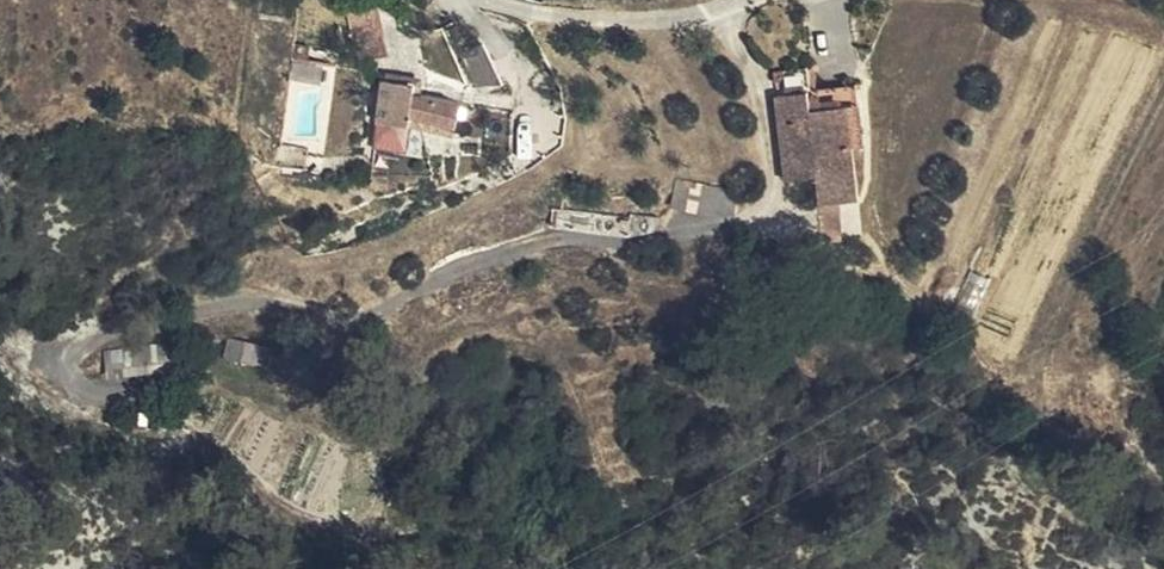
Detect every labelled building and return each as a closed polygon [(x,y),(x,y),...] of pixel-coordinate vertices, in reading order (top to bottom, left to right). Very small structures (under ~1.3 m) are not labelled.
[(377,12),(408,15),(408,0),(377,0),(377,12)] [(408,15),(377,12),(378,41),(408,43),(408,15)] [(297,42),(313,45),(316,30),(300,26),(297,42)] [(426,96),(427,86),(389,76),(379,122),(416,132),(420,118),(426,96)] [(815,176),(818,203),(842,201),(858,200),(851,150),(846,110),(861,109),(859,88),(779,97),(786,179),(815,176)] [(457,105),(426,96),(420,118),(431,121),(452,127),(457,105)] [(865,149),(861,109),(846,110),(851,150),(865,149)] [(420,118),(416,132),(427,135),(431,121),(420,118)] [(449,141),(452,127),(431,121),(427,135),(449,141)] [(383,176),(404,176),(403,154),(383,154),(383,176)] [(725,216),(733,215),(739,191),(678,176),(672,201),(725,216)] [(818,203),(819,216),(823,240),(848,244),(844,217),(842,201),(818,203)]
